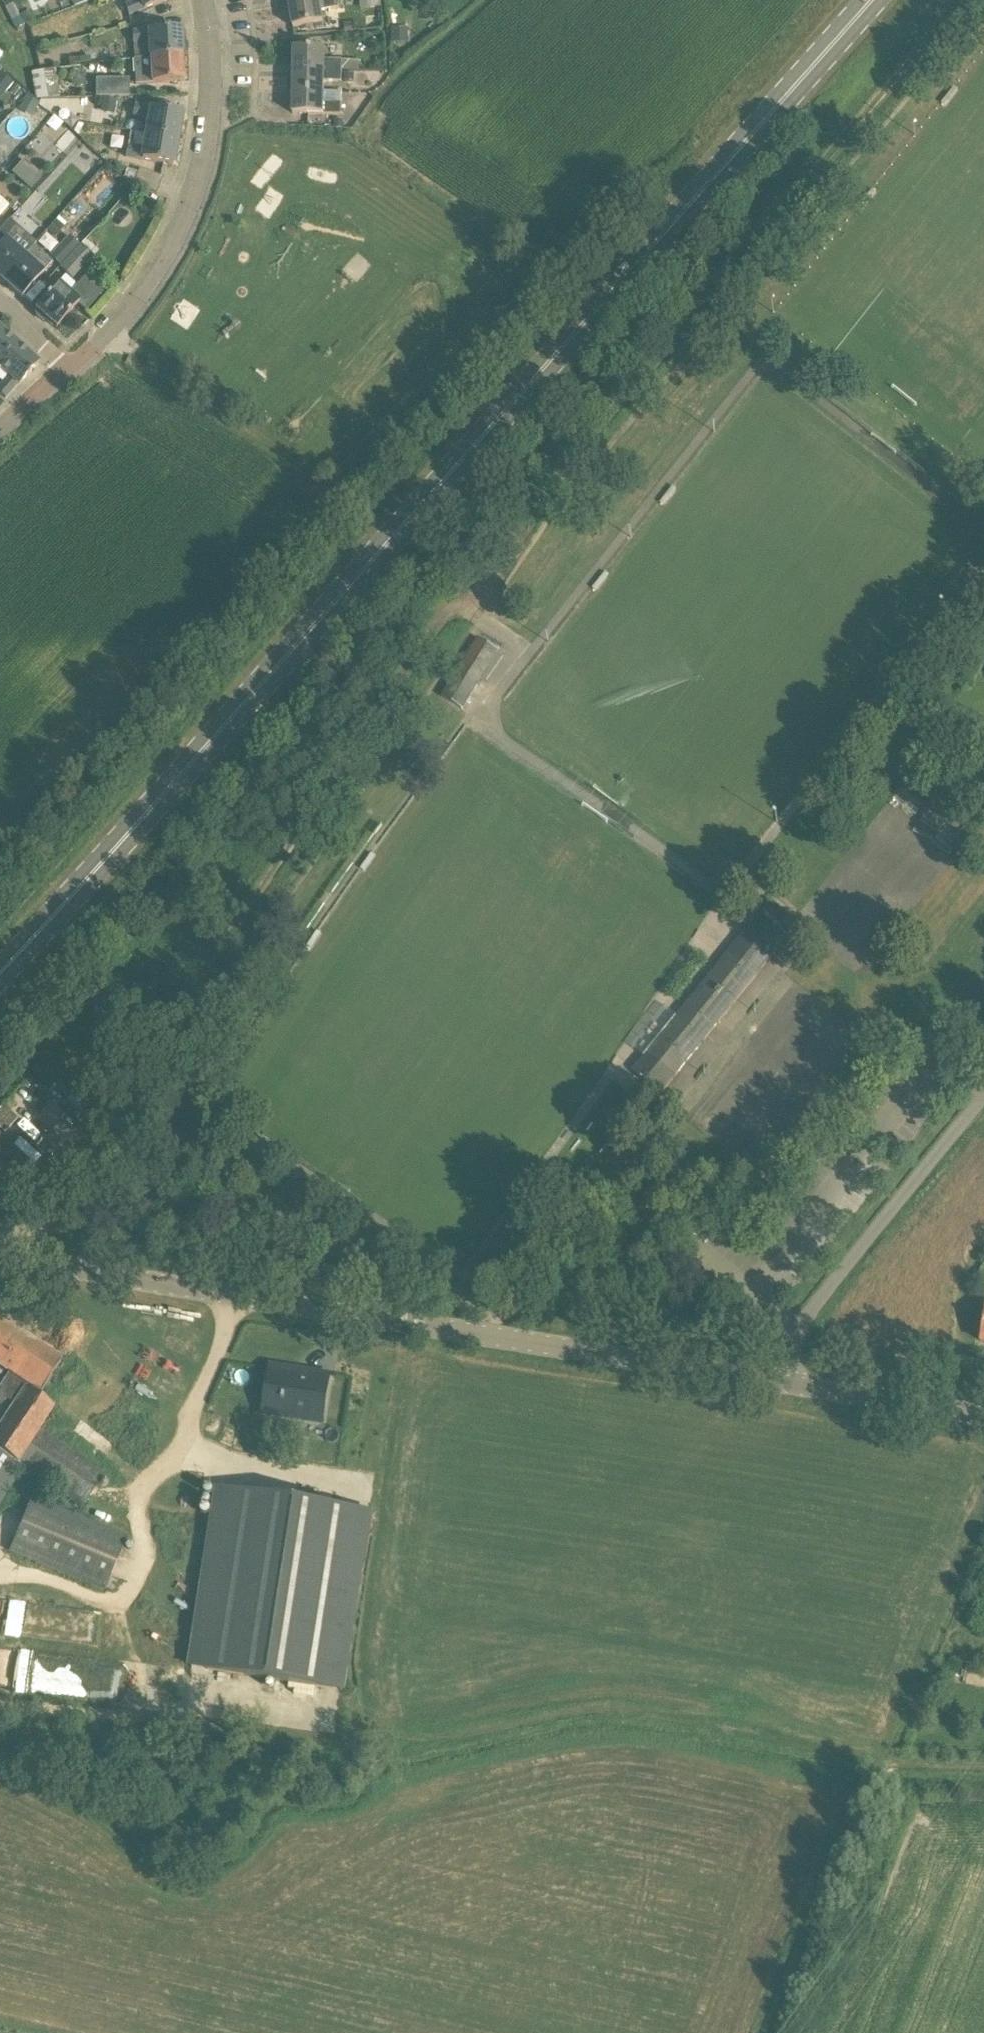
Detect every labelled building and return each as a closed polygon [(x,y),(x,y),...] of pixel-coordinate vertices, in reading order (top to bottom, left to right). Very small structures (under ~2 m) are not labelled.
[(125,6),(129,16),(171,0),(139,0),(139,1),(125,6)] [(339,9),(337,0),(328,0),(290,7),(294,29),(323,23),(321,12),(339,9)] [(21,15),(25,25),(36,22),(32,11),(21,15)] [(392,29),(393,44),(409,43),(408,29),(392,29)] [(181,30),(133,33),(133,44),(149,43),(150,58),(182,57),(181,30)] [(326,49),(295,49),(294,71),(343,72),(343,60),(326,60),(326,49)] [(150,58),(150,59),(135,59),(135,74),(136,86),(184,83),(182,57),(150,58)] [(360,61),(343,60),(343,72),(360,72),(360,61)] [(56,69),(42,71),(32,73),(36,100),(61,98),(56,69)] [(343,81),(343,72),(294,71),(294,93),(325,93),(326,82),(343,81)] [(14,83),(1,72),(0,74),(0,99),(14,83)] [(355,74),(344,73),(344,81),(355,82),(355,74)] [(129,80),(96,80),(96,97),(128,97),(129,80)] [(325,93),(294,93),(293,115),(341,116),(341,103),(324,102),(325,93)] [(31,117),(39,102),(28,96),(20,111),(31,117)] [(182,114),(136,106),(134,116),(149,119),(147,135),(178,140),(182,114)] [(70,128),(81,117),(72,108),(61,120),(70,128)] [(343,129),(343,128),(344,121),(335,120),(335,126),(334,127),(334,128),(343,129)] [(178,140),(147,135),(144,150),(128,147),(126,158),(173,166),(178,140)] [(83,146),(76,154),(88,165),(95,157),(83,146)] [(164,179),(140,169),(133,186),(157,195),(164,179)] [(57,220),(47,231),(55,238),(65,227),(57,220)] [(80,245),(69,236),(50,256),(61,266),(80,245)] [(25,257),(6,240),(0,246),(0,279),(3,282),(25,257)] [(94,256),(82,246),(62,267),(73,278),(94,256)] [(45,274),(25,257),(3,282),(22,299),(45,274)] [(105,294),(87,279),(72,296),(59,285),(36,311),(57,329),(79,305),(87,313),(105,294)] [(0,330),(0,362),(16,344),(0,330)] [(0,362),(0,368),(11,378),(0,390),(0,394),(6,399),(19,385),(20,385),(39,364),(16,344),(0,362)] [(499,651),(478,638),(442,697),(463,710),(499,651)] [(785,941),(756,919),(752,925),(634,1070),(662,1093),(785,941)] [(58,1072),(47,1063),(38,1073),(49,1082),(58,1072)] [(50,1084),(34,1102),(67,1131),(83,1113),(50,1084)] [(0,1110),(0,1129),(5,1134),(19,1119),(4,1105),(0,1110)] [(664,1144),(665,1142),(657,1135),(656,1137),(651,1143),(659,1150),(664,1144)] [(0,1153),(0,1195),(7,1201),(27,1180),(0,1153)] [(0,1321),(0,1365),(10,1372),(0,1387),(0,1394),(15,1404),(0,1426),(0,1505),(25,1467),(83,1506),(105,1473),(39,1429),(55,1405),(39,1394),(60,1361),(0,1321)] [(330,1375),(298,1370),(298,1374),(270,1370),(263,1414),(323,1423),(330,1375)] [(342,1691),(370,1511),(220,1488),(192,1668),(342,1691)] [(127,1536),(32,1496),(9,1552),(104,1591),(127,1536)] [(37,1664),(37,1653),(17,1653),(16,1691),(67,1692),(67,1664),(37,1664)]
